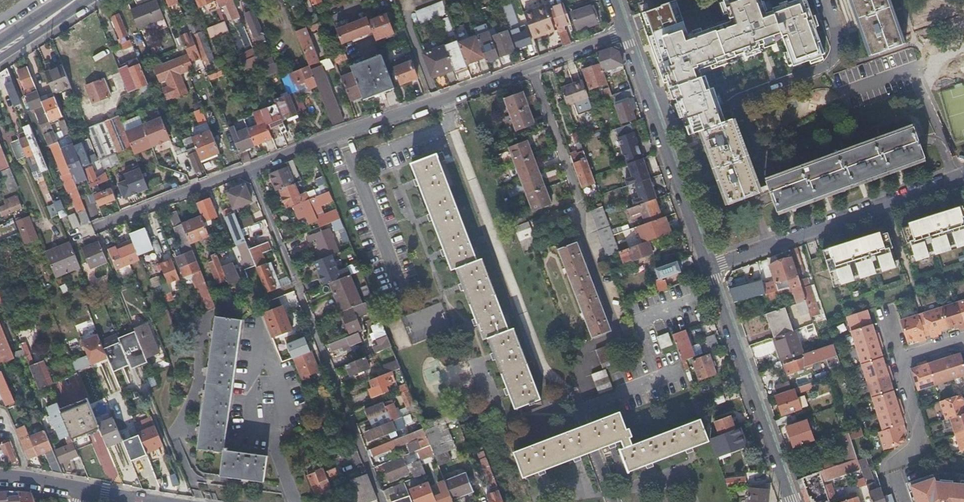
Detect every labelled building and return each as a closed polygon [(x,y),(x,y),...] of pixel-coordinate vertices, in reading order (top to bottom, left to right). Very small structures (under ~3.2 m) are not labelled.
[(178,13),(182,11),(177,0),(173,0),(178,13)] [(197,6),(204,3),(207,11),(218,6),(216,0),(195,0),(197,6)] [(233,0),(216,0),(218,6),(225,2),(232,18),(239,15),(233,0)] [(441,0),(413,11),(418,23),(445,12),(441,0)] [(660,4),(642,11),(638,12),(659,74),(666,71),(688,133),(732,117),(728,108),(721,110),(712,85),(709,87),(704,74),(701,75),(698,67),(700,65),(702,66),(743,51),(743,53),(758,48),(759,51),(764,49),(763,44),(766,43),(765,41),(781,35),(792,65),(809,59),(809,57),(823,52),(807,7),(804,8),(802,0),(792,0),(771,7),(772,10),(765,12),(762,10),(762,9),(760,1),(761,1),(761,0),(722,0),(727,14),(731,13),(733,19),(687,35),(675,0),(672,0),(660,4)] [(642,11),(660,4),(659,0),(643,0),(644,1),(639,2),(642,11)] [(889,0),(848,0),(866,54),(869,53),(870,54),(901,43),(903,42),(889,0)] [(505,16),(510,14),(511,14),(507,1),(500,3),(505,16)] [(549,7),(557,30),(563,28),(563,23),(569,21),(562,2),(549,7)] [(146,26),(157,21),(150,3),(139,7),(146,26)] [(570,12),(576,28),(595,21),(593,16),(595,16),(591,4),(570,12)] [(523,12),(531,35),(552,27),(545,5),(523,12)] [(146,26),(139,7),(130,11),(137,29),(146,26)] [(266,39),(253,9),(246,12),(259,42),(266,39)] [(110,16),(119,37),(124,35),(127,34),(118,13),(110,16)] [(204,66),(207,74),(223,68),(221,64),(215,66),(212,60),(214,60),(202,30),(202,31),(201,28),(198,29),(196,25),(194,26),(189,13),(183,15),(189,31),(191,35),(193,34),(204,64),(203,64),(204,66)] [(309,24),(317,21),(315,14),(306,17),(309,24)] [(386,14),(368,21),(375,39),(393,33),(386,14)] [(505,16),(505,18),(506,18),(510,32),(516,30),(510,14),(505,16)] [(207,29),(210,37),(228,30),(224,22),(207,29)] [(320,27),(318,22),(308,26),(310,31),(320,27)] [(486,63),(498,58),(498,56),(490,36),(486,24),(473,28),(476,36),(484,58),(486,63)] [(309,65),(317,61),(304,27),(295,31),(309,65)] [(531,35),(531,37),(553,30),(552,27),(531,35)] [(557,30),(562,45),(570,42),(564,27),(563,28),(557,30)] [(490,36),(498,56),(514,50),(510,40),(506,30),(490,36)] [(526,30),(512,35),(516,46),(530,41),(526,30)] [(194,70),(204,66),(203,64),(191,35),(189,31),(180,34),(187,54),(193,68),(194,70)] [(119,37),(116,38),(121,50),(132,45),(129,39),(126,40),(124,35),(119,37)] [(464,41),(472,62),(484,58),(476,36),(464,41)] [(465,65),(472,62),(464,41),(457,43),(465,65)] [(422,53),(431,75),(453,66),(444,45),(422,53)] [(610,46),(596,52),(600,62),(602,69),(621,62),(617,50),(610,46)] [(237,54),(240,61),(255,55),(252,48),(237,54)] [(347,59),(344,52),(332,56),(335,64),(347,59)] [(178,74),(193,68),(187,54),(172,60),(178,74)] [(398,76),(401,83),(417,77),(408,54),(392,60),(395,69),(393,70),(395,77),(398,76)] [(255,55),(240,61),(242,66),(257,60),(255,55)] [(394,87),(381,55),(350,67),(352,72),(361,95),(363,99),(394,87)] [(258,62),(260,67),(275,61),(273,56),(258,62)] [(333,67),(329,57),(319,61),(320,65),(321,67),(324,65),(326,70),(333,67)] [(137,58),(118,66),(128,92),(147,83),(137,58)] [(162,64),(175,97),(187,92),(182,80),(179,81),(176,74),(178,74),(172,60),(162,64)] [(263,75),(278,69),(275,61),(260,67),(263,75)] [(602,69),(600,62),(582,69),(588,87),(606,81),(602,69)] [(70,85),(62,64),(44,72),(52,92),(70,85)] [(173,98),(175,97),(162,64),(153,68),(158,81),(167,78),(170,85),(161,88),(165,99),(172,96),(173,98)] [(310,68),(309,65),(281,76),(287,90),(288,93),(289,94),(296,110),(304,107),(298,93),(293,82),(306,77),(310,86),(316,84),(310,68)] [(342,120),(321,67),(320,65),(310,68),(316,84),(332,124),(342,120)] [(37,89),(27,66),(16,70),(19,77),(16,78),(23,95),(24,95),(37,89)] [(453,66),(431,75),(432,78),(454,69),(453,66)] [(0,72),(0,74),(4,83),(10,97),(18,94),(12,80),(7,67),(0,72)] [(223,68),(207,74),(209,79),(225,73),(223,68)] [(352,72),(340,77),(349,100),(361,95),(352,72)] [(590,103),(580,75),(558,83),(565,101),(569,100),(573,109),(590,103)] [(112,76),(105,78),(110,92),(117,89),(112,76)] [(95,101),(111,95),(104,77),(85,85),(93,105),(96,103),(95,101)] [(306,77),(293,82),(298,93),(311,88),(310,86),(306,77)] [(608,102),(613,100),(610,94),(608,86),(602,87),(608,102)] [(613,101),(633,94),(630,86),(610,94),(613,100),(613,101)] [(40,97),(37,89),(24,95),(27,100),(25,101),(29,110),(34,108),(43,104),(40,97)] [(533,123),(521,91),(503,98),(515,130),(533,123)] [(281,96),(273,99),(275,103),(281,119),(287,117),(297,113),(296,110),(289,94),(288,93),(281,96)] [(18,94),(10,97),(13,105),(21,102),(19,97),(18,94)] [(47,94),(40,97),(43,104),(50,121),(58,117),(62,116),(61,115),(53,94),(48,96),(47,94)] [(265,121),(268,129),(275,126),(278,125),(279,128),(281,133),(281,132),(286,131),(281,119),(275,103),(260,110),(265,121)] [(34,108),(49,144),(50,144),(58,140),(57,140),(51,123),(50,121),(43,104),(34,108)] [(200,123),(206,120),(201,108),(195,110),(200,123)] [(265,121),(260,110),(253,113),(257,122),(258,124),(265,121)] [(121,121),(119,114),(104,120),(87,127),(88,130),(104,170),(120,163),(116,154),(117,153),(132,147),(123,126),(121,121)] [(128,129),(143,123),(139,114),(121,121),(123,126),(126,125),(126,127),(127,127),(128,129)] [(51,123),(57,140),(65,137),(59,121),(63,119),(62,116),(58,117),(59,120),(51,123)] [(152,145),(169,138),(160,116),(143,123),(152,145)] [(65,137),(69,135),(63,119),(59,121),(65,137)] [(759,193),(739,139),(731,119),(700,130),(701,131),(703,139),(728,205),(759,193)] [(192,138),(210,130),(206,120),(200,123),(188,128),(191,135),(192,138)] [(248,128),(254,144),(271,137),(268,129),(265,121),(258,124),(255,125),(248,128)] [(629,121),(614,127),(626,161),(633,159),(641,156),(629,121)] [(152,145),(143,123),(128,129),(127,127),(126,127),(126,125),(123,126),(132,147),(134,153),(152,145)] [(925,160),(924,156),(912,126),(911,123),(764,177),(776,212),(776,211),(777,214),(925,160)] [(229,128),(231,134),(237,132),(236,130),(234,126),(229,128)] [(231,134),(243,162),(249,160),(244,148),(245,148),(246,150),(251,148),(250,146),(254,144),(248,128),(247,128),(237,132),(231,134)] [(200,158),(219,151),(210,130),(192,138),(193,141),(195,146),(200,158)] [(24,131),(16,134),(31,170),(39,167),(32,152),(29,144),(26,136),(24,131)] [(31,134),(26,136),(29,144),(34,142),(31,134)] [(57,140),(58,140),(69,168),(81,163),(73,143),(69,135),(65,137),(57,140)] [(193,141),(192,138),(191,135),(182,139),(184,145),(193,141)] [(507,146),(532,211),(551,204),(526,139),(507,146)] [(58,140),(50,144),(62,175),(60,176),(64,184),(68,193),(70,192),(79,213),(84,225),(91,222),(86,210),(85,210),(77,191),(78,191),(72,175),(69,168),(58,140)] [(0,141),(0,168),(1,170),(10,166),(0,141)] [(80,141),(73,143),(81,163),(82,165),(97,159),(94,153),(86,156),(80,141)] [(29,144),(32,152),(37,150),(34,142),(29,144)] [(204,167),(200,158),(195,146),(186,150),(187,151),(189,157),(195,171),(204,167)] [(513,406),(525,401),(527,401),(528,403),(534,401),(533,399),(539,396),(535,386),(536,386),(535,381),(533,381),(512,326),(508,327),(480,255),(476,257),(436,152),(410,162),(450,268),(455,266),(482,337),(487,335),(513,406)] [(570,158),(580,185),(593,181),(583,154),(570,158)] [(648,176),(641,156),(633,159),(640,179),(648,176)] [(292,158),(285,161),(287,166),(269,173),(275,190),(279,188),(293,182),(301,179),(299,174),(292,158)] [(640,179),(633,159),(626,161),(631,175),(624,178),(626,184),(633,182),(640,179)] [(81,163),(69,168),(72,175),(84,170),(83,167),(82,165),(81,163)] [(95,163),(83,167),(84,170),(90,186),(98,183),(108,179),(106,175),(101,178),(95,163)] [(10,190),(19,187),(10,167),(2,171),(10,190)] [(39,167),(31,170),(34,176),(41,173),(39,167)] [(123,197),(148,187),(140,167),(123,174),(126,179),(118,183),(123,197)] [(78,191),(90,186),(84,170),(72,175),(78,191)] [(279,188),(286,207),(300,201),(328,190),(320,170),(312,174),(318,187),(299,195),(293,182),(279,188)] [(640,179),(647,200),(653,197),(656,197),(648,176),(640,179)] [(158,177),(146,181),(149,187),(161,183),(158,177)] [(647,200),(640,179),(633,182),(638,196),(631,198),(633,205),(647,200)] [(101,192),(98,183),(90,186),(98,205),(115,198),(111,188),(101,192)] [(245,183),(226,191),(232,206),(234,212),(239,210),(237,206),(251,200),(245,183)] [(328,190),(300,201),(300,202),(293,205),(298,218),(305,215),(308,222),(313,220),(316,219),(315,217),(314,214),(319,212),(316,205),(331,199),(328,190)] [(0,207),(0,210),(2,215),(21,207),(17,195),(10,198),(11,202),(0,207)] [(210,197),(196,203),(201,215),(203,221),(211,218),(218,215),(210,197)] [(640,211),(644,222),(660,216),(653,197),(647,200),(633,205),(626,207),(629,215),(640,211)] [(64,207),(60,198),(53,201),(54,204),(57,210),(64,207)] [(57,210),(54,204),(47,207),(51,217),(58,214),(57,210)] [(606,255),(618,250),(612,234),(602,205),(589,210),(606,255)] [(962,207),(961,205),(925,216),(919,218),(907,222),(908,224),(901,227),(906,242),(909,241),(914,257),(963,241),(963,207),(962,207)] [(234,212),(232,206),(223,209),(226,216),(234,213),(234,212)] [(73,208),(66,211),(73,229),(81,226),(73,208)] [(316,219),(319,226),(323,225),(331,222),(339,218),(336,210),(335,209),(315,217),(316,219)] [(182,223),(177,210),(170,213),(175,225),(182,223)] [(235,270),(232,262),(222,266),(229,283),(248,276),(245,268),(255,264),(248,247),(241,228),(238,222),(238,221),(236,217),(234,213),(226,216),(237,244),(238,244),(244,259),(241,260),(243,266),(235,270)] [(522,213),(510,218),(520,246),(535,240),(527,220),(525,221),(522,213)] [(201,215),(191,219),(199,238),(208,234),(205,225),(203,221),(201,215)] [(637,225),(642,241),(647,240),(670,232),(664,215),(660,216),(644,222),(637,225)] [(16,221),(26,243),(38,238),(29,216),(16,221)] [(241,228),(252,223),(250,216),(242,219),(238,221),(238,222),(241,228)] [(339,218),(331,222),(334,229),(342,226),(339,218)] [(199,238),(191,219),(182,223),(189,242),(199,238)] [(182,223),(175,225),(174,226),(180,241),(184,251),(186,250),(187,252),(185,253),(176,257),(184,277),(187,276),(186,275),(191,273),(190,272),(192,272),(194,276),(201,293),(202,297),(205,296),(206,300),(204,301),(207,310),(215,306),(209,291),(204,278),(189,242),(182,223)] [(323,257),(331,254),(338,251),(329,227),(315,232),(313,233),(306,235),(309,241),(312,240),(315,238),(323,257)] [(131,239),(137,253),(152,247),(144,228),(130,234),(131,239)] [(348,240),(346,235),(343,229),(338,231),(342,242),(348,240)] [(838,278),(839,281),(893,264),(888,248),(891,247),(886,231),(879,233),(878,231),(866,235),(860,237),(821,249),(831,280),(838,278)] [(305,237),(299,240),(301,246),(307,244),(305,237)] [(115,268),(129,263),(140,259),(137,253),(131,239),(130,239),(132,243),(117,249),(116,245),(107,248),(115,268)] [(130,239),(116,245),(117,249),(132,243),(130,239)] [(266,291),(281,285),(279,279),(273,281),(266,263),(265,263),(261,252),(270,249),(266,240),(248,247),(255,264),(266,291)] [(642,241),(618,250),(622,261),(631,258),(631,259),(652,252),(651,250),(654,249),(655,247),(653,240),(652,240),(650,240),(648,241),(647,240),(642,241)] [(70,241),(45,251),(55,276),(80,266),(70,241)] [(99,242),(81,249),(88,266),(96,262),(97,265),(106,261),(99,242)] [(609,330),(576,242),(557,249),(591,337),(609,330)] [(804,271),(796,246),(795,247),(788,249),(790,255),(791,257),(795,269),(797,274),(804,271)] [(229,283),(222,266),(216,252),(211,254),(212,257),(213,260),(209,262),(219,287),(229,283)] [(323,257),(314,260),(321,277),(318,278),(321,285),(329,282),(349,274),(346,267),(338,270),(331,254),(323,257)] [(798,279),(797,274),(795,269),(791,257),(784,259),(782,254),(777,256),(778,261),(769,264),(774,281),(762,284),(762,282),(748,286),(747,283),(728,289),(733,303),(764,294),(767,294),(782,290),(791,287),(800,285),(799,280),(798,279)] [(648,270),(656,291),(662,289),(666,287),(663,279),(659,281),(658,278),(679,271),(678,268),(693,263),(690,255),(648,270)] [(813,273),(823,270),(819,256),(809,259),(813,273)] [(159,263),(167,283),(178,278),(170,258),(159,263)] [(136,281),(129,263),(115,268),(123,286),(136,281)] [(360,270),(355,272),(363,291),(367,289),(360,270)] [(329,282),(341,311),(352,306),(360,303),(349,274),(329,282)] [(198,294),(201,293),(194,276),(191,278),(198,294)] [(805,299),(810,314),(818,311),(815,301),(809,285),(807,277),(799,280),(800,285),(805,299)] [(809,285),(815,301),(818,300),(812,284),(809,285)] [(797,302),(805,299),(800,285),(791,287),(782,290),(767,294),(764,294),(766,301),(784,296),(784,295),(791,293),(792,296),(794,295),(797,302)] [(169,287),(153,293),(155,297),(161,295),(171,291),(169,287)] [(171,291),(161,295),(164,301),(173,297),(171,291)] [(352,306),(356,316),(373,309),(374,312),(376,311),(372,299),(369,300),(360,303),(352,306)] [(963,327),(963,299),(922,313),(928,334),(930,338),(937,335),(937,334),(936,331),(939,330),(953,326),(956,325),(957,327),(958,329),(963,327)] [(350,334),(357,331),(361,329),(356,316),(352,306),(341,311),(350,334)] [(764,314),(773,337),(791,331),(783,307),(764,314)] [(850,330),(871,323),(866,309),(845,316),(850,330)] [(265,319),(274,316),(272,311),(263,314),(265,319)] [(288,318),(285,311),(276,315),(279,323),(283,333),(292,329),(290,324),(293,323),(291,319),(289,320),(288,318)] [(924,336),(928,334),(922,313),(917,314),(924,336)] [(925,339),(924,336),(917,314),(899,320),(906,341),(912,339),(916,338),(917,340),(917,342),(925,339)] [(224,447),(242,319),(216,315),(197,448),(223,451),(220,475),(263,480),(267,455),(227,450),(227,447),(224,447)] [(279,323),(276,315),(274,316),(265,319),(269,327),(279,323)] [(637,339),(629,318),(618,322),(626,343),(637,339)] [(0,321),(0,349),(2,353),(0,354),(0,363),(15,357),(0,321)] [(372,347),(374,352),(390,346),(381,322),(371,326),(378,345),(372,347)] [(135,330),(146,357),(158,352),(147,323),(134,328),(135,330)] [(873,330),(871,323),(850,330),(882,430),(877,431),(883,449),(904,442),(902,435),(901,432),(902,431),(905,431),(900,417),(899,413),(901,413),(903,412),(898,398),(897,399),(895,399),(894,396),(890,384),(889,380),(891,380),(892,379),(888,365),(886,365),(884,366),(883,363),(879,350),(878,347),(880,347),(882,346),(877,332),(876,332),(874,333),(873,330)] [(693,356),(684,329),(683,329),(671,333),(681,360),(688,357),(693,356)] [(146,357),(135,330),(126,333),(138,364),(147,361),(146,357)] [(781,361),(782,360),(801,353),(793,330),(791,331),(773,337),(781,361)] [(350,334),(328,343),(331,349),(343,345),(343,346),(361,339),(357,331),(350,334)] [(666,332),(655,336),(659,348),(670,344),(666,332)] [(116,333),(100,339),(107,356),(113,370),(129,364),(118,336),(116,333)] [(138,364),(126,333),(118,336),(129,364),(131,368),(138,364)] [(287,343),(297,339),(294,333),(287,336),(287,337),(285,338),(287,343)] [(97,334),(82,340),(87,354),(91,363),(107,356),(100,339),(97,334)] [(704,337),(709,350),(718,346),(713,334),(704,337)] [(309,349),(304,336),(297,339),(287,343),(288,348),(291,356),(309,349)] [(811,358),(835,349),(833,342),(821,347),(801,353),(782,360),(786,373),(811,365),(809,362),(812,361),(811,358)] [(617,364),(609,344),(595,349),(602,369),(590,373),(598,392),(612,387),(605,369),(617,364)] [(27,347),(22,349),(38,388),(50,384),(52,383),(43,360),(34,364),(27,347)] [(282,361),(292,357),(291,356),(288,348),(278,352),(282,361)] [(309,374),(318,370),(310,351),(294,357),(304,380),(311,377),(309,374)] [(338,359),(340,366),(346,363),(363,356),(362,352),(349,357),(348,355),(338,359)] [(953,354),(950,356),(949,354),(949,352),(935,357),(935,358),(936,360),(933,361),(926,363),(925,360),(918,362),(918,363),(919,365),(916,366),(910,368),(916,389),(963,374),(963,366),(960,352),(953,354)] [(76,370),(91,363),(87,354),(72,360),(76,370)] [(363,356),(346,363),(350,375),(368,367),(366,360),(370,359),(369,354),(367,355),(363,356)] [(688,357),(681,360),(688,381),(688,382),(698,378),(715,372),(708,354),(692,360),(694,366),(692,367),(688,357)] [(330,360),(333,368),(340,366),(338,359),(337,357),(330,360)] [(390,371),(391,371),(399,367),(396,360),(388,364),(388,365),(386,366),(388,371),(390,370),(390,371)] [(0,371),(0,388),(6,404),(9,402),(10,405),(16,403),(2,370),(0,371)] [(390,371),(369,379),(372,386),(367,388),(371,397),(384,391),(382,386),(395,381),(391,371),(390,371)] [(776,393),(789,389),(787,381),(774,386),(776,393)] [(811,387),(809,382),(792,388),(793,389),(775,396),(781,414),(806,405),(803,395),(796,397),(794,392),(798,390),(798,392),(811,387)] [(397,386),(399,392),(408,388),(405,383),(397,386)] [(414,404),(408,390),(401,393),(406,407),(414,404)] [(963,449),(963,404),(962,401),(960,394),(939,400),(945,418),(948,417),(959,450),(963,449)] [(723,395),(711,399),(714,407),(726,403),(723,395)] [(72,438),(99,426),(98,424),(87,396),(60,408),(71,434),(72,438)] [(700,400),(696,402),(705,428),(709,427),(700,400)] [(383,401),(364,408),(368,419),(384,412),(387,411),(384,405),(383,401)] [(60,408),(57,402),(47,406),(51,415),(47,417),(52,429),(56,428),(60,438),(66,435),(71,434),(60,408)] [(384,405),(387,411),(391,420),(395,419),(399,417),(393,402),(384,405)] [(414,404),(406,407),(409,413),(416,410),(414,404)] [(615,424),(622,421),(619,412),(612,414),(615,424)] [(625,429),(622,421),(615,424),(612,414),(603,417),(613,443),(620,441),(622,447),(618,449),(627,471),(707,441),(699,418),(631,444),(628,437),(631,436),(628,428),(625,429)] [(718,434),(734,428),(729,414),(713,420),(716,429),(718,434)] [(776,425),(791,420),(789,414),(774,419),(776,425)] [(138,433),(155,426),(151,417),(134,423),(138,433)] [(372,428),(364,431),(368,440),(389,432),(402,426),(404,426),(401,417),(399,417),(395,419),(391,420),(388,421),(381,424),(372,428)] [(596,450),(613,443),(603,417),(587,424),(540,441),(550,467),(596,450)] [(107,445),(122,439),(115,422),(113,418),(98,424),(99,426),(107,445)] [(792,446),(812,439),(805,418),(785,426),(792,446)] [(471,421),(466,423),(475,447),(480,444),(471,421)] [(34,445),(30,436),(25,425),(16,428),(24,448),(27,455),(30,454),(31,456),(37,454),(34,445)] [(436,425),(424,430),(430,444),(433,453),(438,464),(450,460),(436,425)] [(140,437),(146,452),(154,449),(154,447),(162,444),(155,426),(138,433),(138,434),(140,437)] [(402,426),(389,432),(389,434),(392,433),(393,436),(404,432),(402,426)] [(705,428),(708,438),(718,434),(716,429),(712,431),(711,426),(709,427),(705,428)] [(845,460),(856,456),(855,455),(850,439),(857,436),(863,434),(860,426),(847,430),(837,434),(845,460)] [(398,437),(401,444),(407,442),(406,441),(417,436),(421,447),(430,444),(424,430),(423,427),(398,437)] [(718,434),(708,438),(714,454),(743,443),(737,427),(734,428),(718,434)] [(313,441),(308,428),(300,431),(306,444),(313,441)] [(52,447),(45,429),(30,436),(34,445),(37,454),(42,452),(45,450),(53,470),(62,472),(52,447)] [(74,460),(80,458),(79,455),(78,455),(73,442),(74,442),(72,438),(71,434),(66,435),(68,439),(66,439),(68,444),(55,449),(61,462),(73,457),(74,460)] [(92,439),(101,463),(110,460),(101,435),(92,439)] [(138,436),(123,442),(130,461),(145,454),(138,436)] [(863,452),(857,436),(850,439),(855,455),(863,452)] [(390,441),(392,448),(401,444),(398,437),(390,441)] [(9,463),(17,460),(12,448),(13,448),(9,438),(1,443),(1,445),(9,463)] [(390,441),(370,448),(373,455),(392,448),(390,441)] [(523,478),(550,467),(540,441),(514,451),(523,478)] [(298,444),(294,446),(297,455),(302,454),(298,444)] [(421,447),(416,450),(419,459),(433,453),(430,444),(421,447)] [(486,494),(489,501),(503,501),(480,444),(475,447),(484,471),(486,471),(488,476),(486,477),(490,488),(491,487),(493,492),(486,494)] [(416,450),(408,453),(413,463),(405,467),(402,457),(384,464),(390,480),(408,472),(407,471),(414,468),(417,476),(425,473),(419,459),(416,450)] [(302,454),(297,455),(302,468),(308,466),(303,453),(302,454)] [(802,467),(805,474),(818,470),(841,462),(839,456),(830,459),(829,457),(802,467)] [(859,467),(856,456),(845,460),(841,462),(818,470),(821,480),(859,467)] [(324,470),(335,466),(333,461),(323,465),(323,468),(324,470)] [(883,495),(880,487),(872,490),(870,484),(873,483),(866,464),(859,467),(871,501),(885,501),(883,495)] [(330,484),(340,479),(335,466),(324,470),(330,484)] [(332,489),(330,484),(324,470),(323,468),(320,469),(310,473),(308,474),(316,495),(323,492),(324,494),(329,492),(328,490),(332,489)] [(796,482),(799,480),(807,501),(829,501),(826,494),(825,491),(821,480),(818,470),(805,474),(794,478),(796,482)] [(466,471),(444,480),(448,490),(452,499),(473,491),(466,471)] [(377,496),(367,472),(349,479),(358,501),(363,501),(377,496)] [(909,497),(911,501),(963,501),(963,483),(951,482),(950,483),(939,482),(939,481),(938,479),(936,472),(908,481),(913,496),(909,497)] [(723,479),(726,487),(744,485),(743,477),(723,479)] [(440,484),(438,485),(441,493),(448,490),(444,480),(439,482),(440,484)] [(392,501),(412,501),(404,481),(393,486),(392,486),(395,494),(389,496),(392,501)] [(428,481),(409,489),(412,498),(415,496),(417,501),(434,501),(436,501),(428,481)] [(908,481),(905,482),(909,497),(913,496),(908,481)] [(382,490),(387,501),(392,501),(389,496),(395,494),(392,486),(382,490)] [(18,490),(0,488),(0,501),(21,501),(18,490)] [(746,501),(767,501),(768,489),(748,488),(746,501)] [(31,491),(18,490),(21,501),(35,501),(31,491)] [(448,490),(441,493),(436,495),(439,501),(453,501),(452,499),(448,490)] [(885,501),(893,501),(890,493),(883,495),(885,501)]
